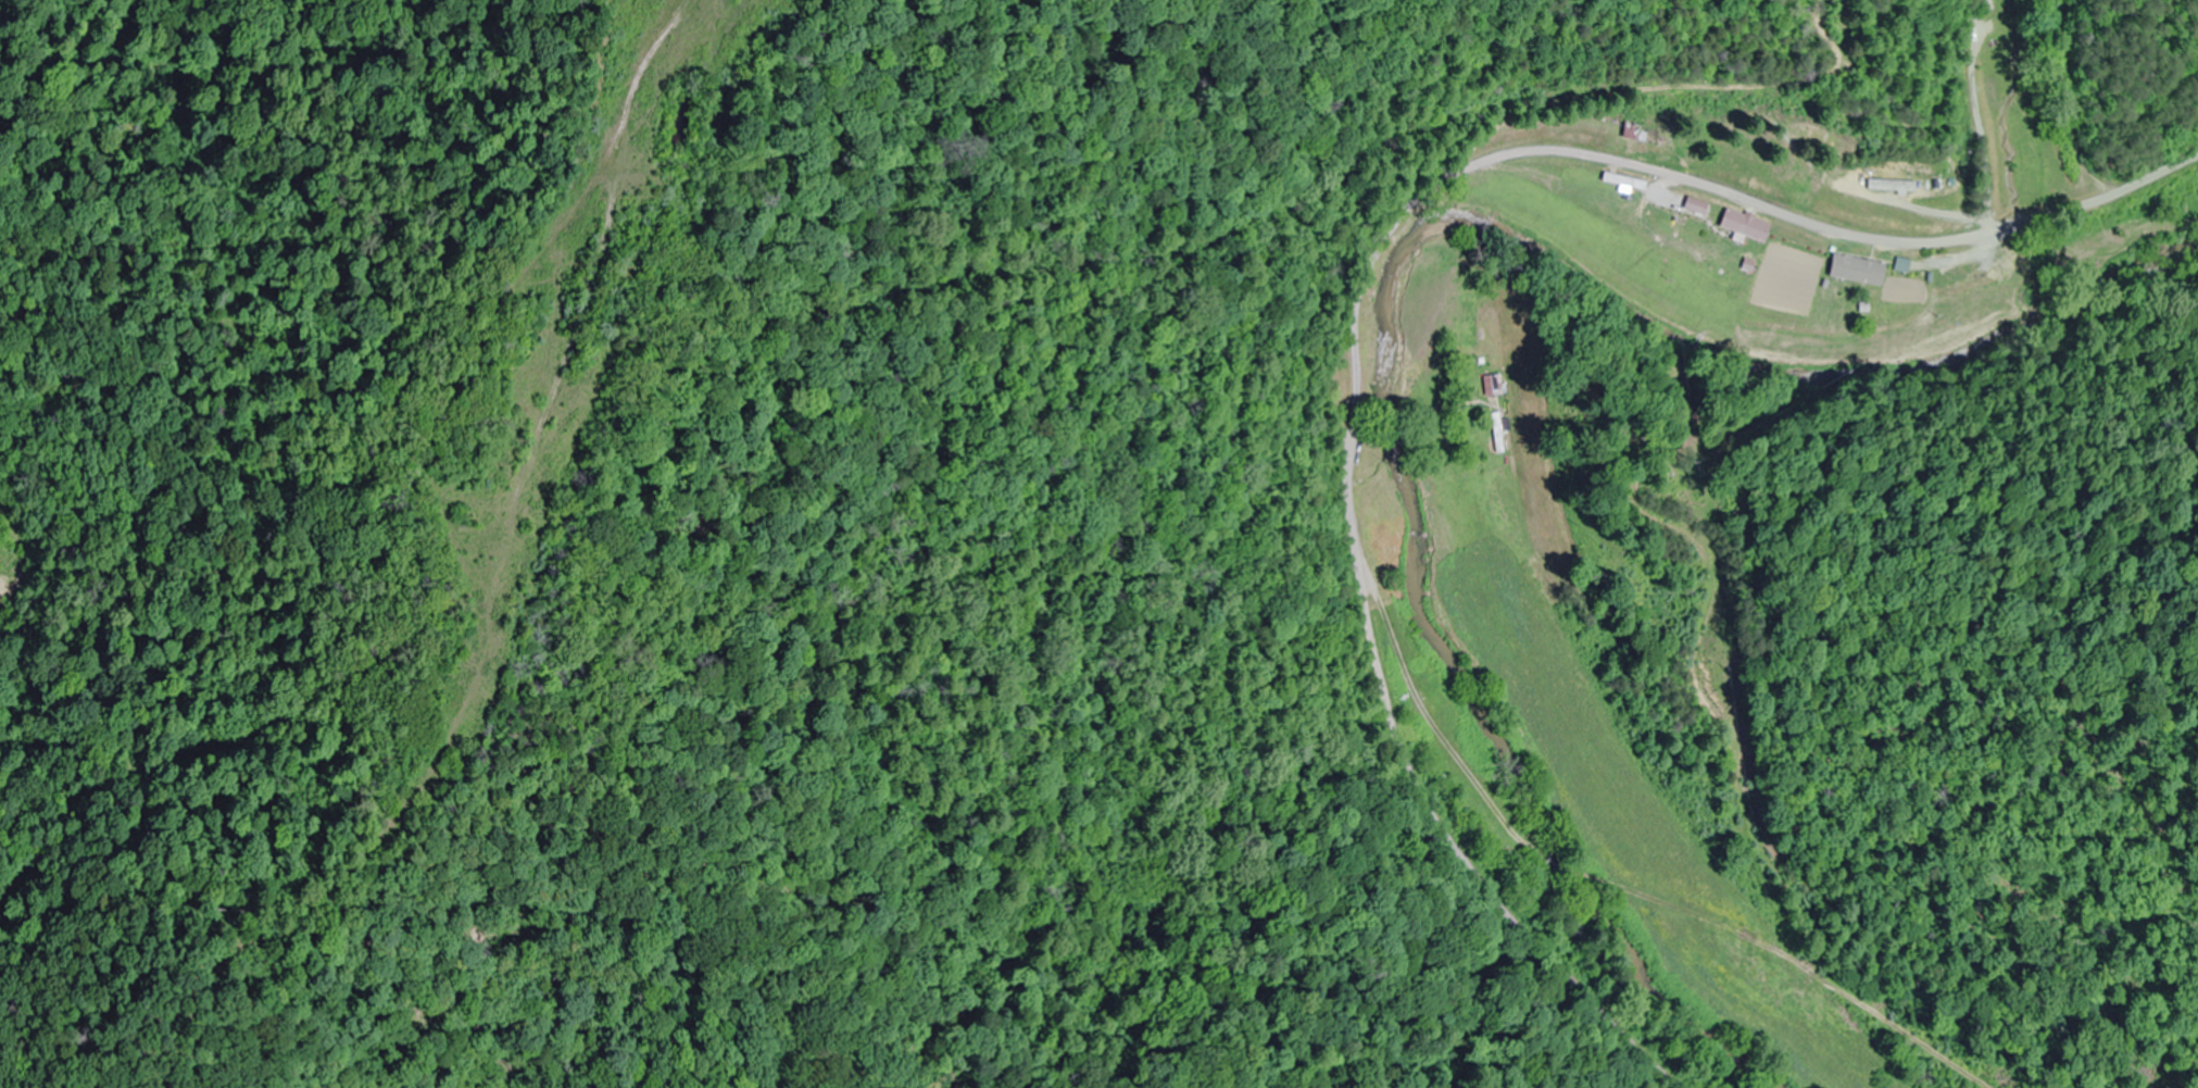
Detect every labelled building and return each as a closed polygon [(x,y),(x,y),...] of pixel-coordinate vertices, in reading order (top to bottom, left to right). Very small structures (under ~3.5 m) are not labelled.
[(1640,141),(1642,132),(1635,131),(1636,123),(1620,121),(1617,138),(1640,141)] [(1898,190),(1898,182),(1869,182),(1869,190),(1898,190)] [(1715,226),(1761,244),(1769,225),(1722,207),(1715,226)] [(1843,285),(1862,284),(1861,258),(1842,259),(1843,285)] [(1914,271),(1914,260),(1902,260),(1902,271),(1914,271)] [(1488,397),(1507,395),(1505,375),(1486,376),(1488,397)] [(1509,432),(1517,431),(1516,419),(1506,420),(1505,413),(1494,414),(1498,452),(1510,451),(1509,432)]
